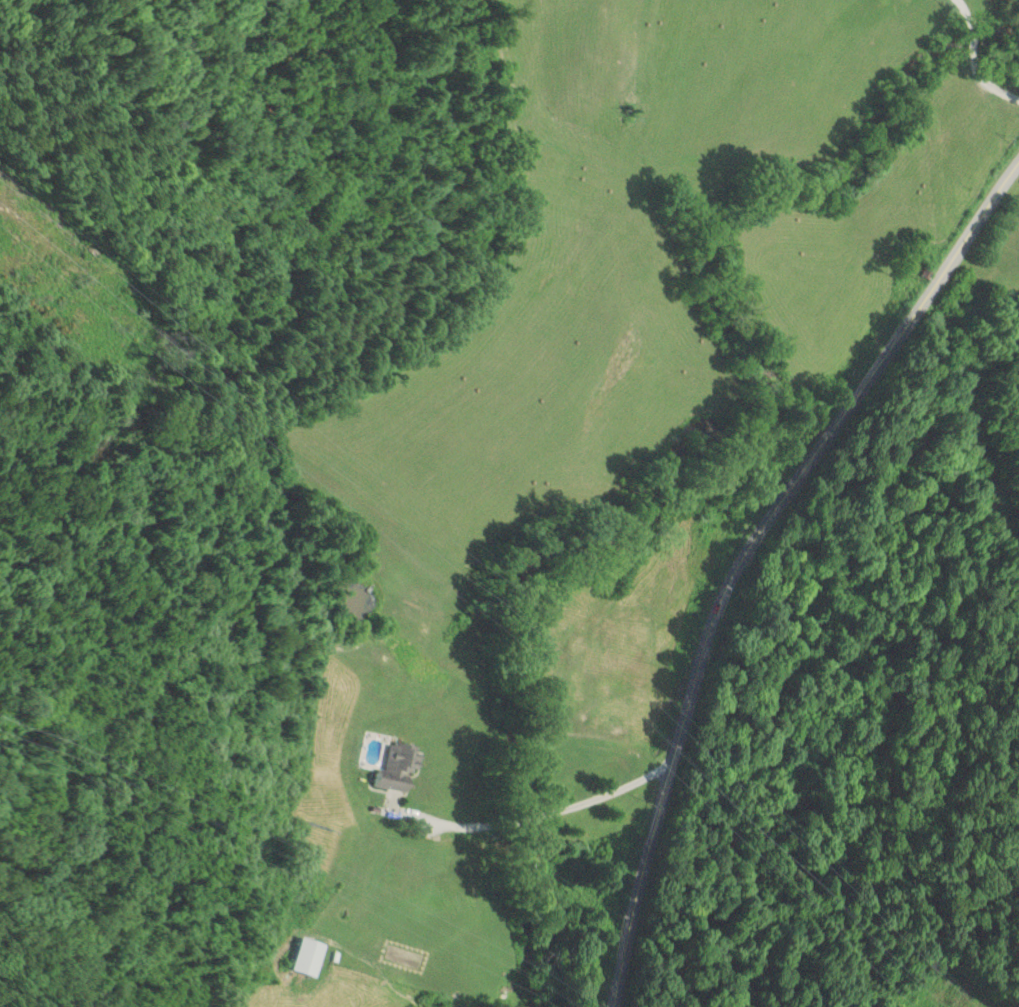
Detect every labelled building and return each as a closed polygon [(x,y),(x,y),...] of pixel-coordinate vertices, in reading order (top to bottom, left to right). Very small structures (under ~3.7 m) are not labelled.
[(412,793),(420,746),(391,741),(386,770),(379,769),(376,787),(412,793)] [(316,976),(325,944),(303,937),(293,969),(316,976)]
